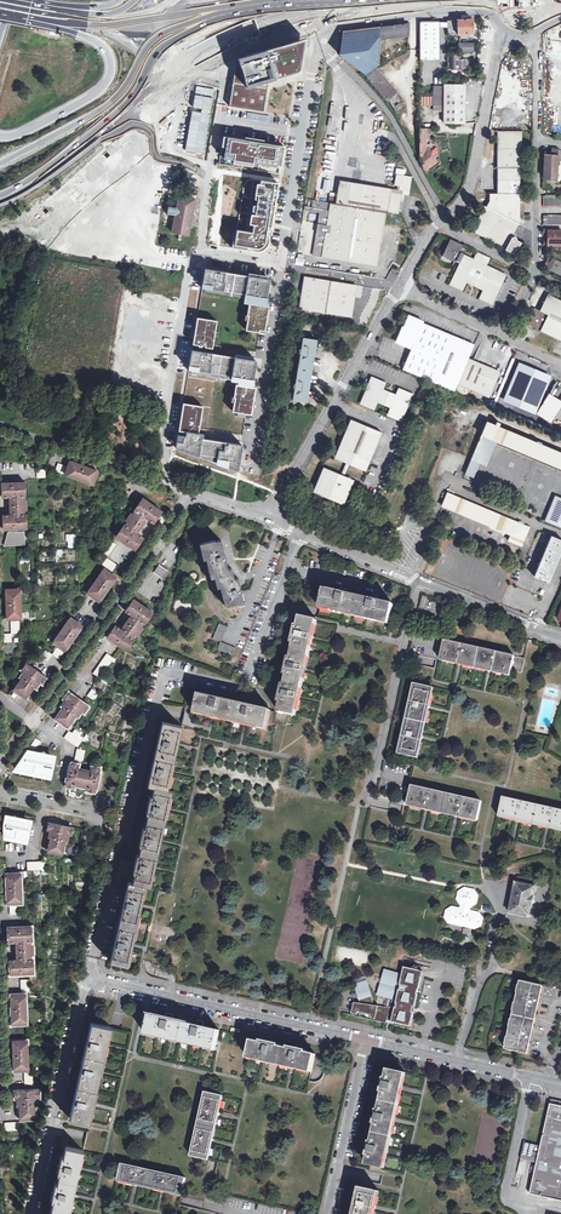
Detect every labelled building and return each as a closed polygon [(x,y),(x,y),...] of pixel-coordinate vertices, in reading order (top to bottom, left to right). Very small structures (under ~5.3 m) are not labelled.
[(498,8),(521,7),(520,0),(498,0),(498,8)] [(447,20),(447,33),(455,33),(455,35),(457,35),(457,20),(447,20)] [(472,20),(457,20),(457,35),(459,35),(460,34),(472,33),(472,20)] [(432,22),(419,22),(419,61),(439,61),(439,27),(432,27),(432,22)] [(407,24),(378,28),(378,38),(407,35),(407,24)] [(378,38),(378,28),(343,32),(339,55),(365,75),(373,68),(377,65),(378,38)] [(458,51),(473,52),(473,43),(461,43),(461,38),(458,38),(458,51)] [(291,43),(300,73),(305,39),(291,43)] [(267,82),(268,82),(280,78),(279,76),(286,74),(287,76),(300,73),(291,43),(238,58),(240,64),(248,88),(267,82)] [(467,60),(460,60),(460,55),(458,55),(451,55),(451,63),(448,63),(448,69),(467,69),(467,60)] [(266,87),(267,82),(248,88),(240,64),(236,65),(229,106),(263,112),(267,88),(266,87)] [(379,91),(381,94),(388,102),(391,106),(399,101),(395,93),(395,92),(373,68),(365,75),(367,78),(369,79),(379,91)] [(444,85),(444,86),(444,111),(444,123),(464,123),(464,85),(444,85)] [(196,86),(186,151),(206,154),(216,89),(196,86)] [(444,111),(444,86),(433,86),(433,111),(444,111)] [(432,103),(432,99),(429,99),(428,94),(419,93),(419,103),(432,103)] [(396,113),(404,109),(400,102),(392,107),(396,113)] [(270,117),(248,113),(247,119),(269,122),(270,117)] [(430,150),(430,144),(425,144),(425,133),(429,133),(431,132),(431,128),(419,128),(419,160),(426,170),(436,162),(428,154),(428,150),(430,150)] [(520,131),(497,131),(497,168),(519,168),(520,168),(520,131)] [(284,147),(227,137),(226,147),(224,159),(233,160),(248,162),(260,164),(260,161),(281,164),(284,147)] [(551,153),(544,153),(543,178),(557,182),(558,151),(552,149),(551,153)] [(519,193),(519,168),(497,168),(497,193),(519,193)] [(395,183),(400,184),(403,185),(402,192),(408,193),(411,178),(396,175),(395,183)] [(253,225),(252,232),(237,230),(234,245),(247,247),(252,250),(255,251),(258,251),(259,251),(262,250),(265,248),(268,245),(269,242),(269,239),(269,235),(266,234),(266,230),(271,231),(278,183),(254,179),(253,186),(259,188),(259,192),(256,192),(255,199),(257,200),(256,206),(253,205),(252,211),(255,212),(254,219),(250,218),(249,224),(253,225)] [(331,203),(385,212),(397,214),(399,203),(401,203),(401,198),(398,197),(399,191),(340,181),(337,197),(332,196),(331,203)] [(519,224),(519,193),(497,193),(489,193),(489,201),(486,207),(518,224),(519,224)] [(172,232),(189,235),(195,200),(179,196),(177,208),(168,206),(167,214),(175,215),(172,232)] [(560,206),(560,197),(543,197),(543,206),(560,206)] [(380,241),(385,212),(331,203),(315,200),(306,199),(304,210),(320,212),(313,255),(376,266),(380,241)] [(515,230),(518,224),(486,207),(485,206),(472,230),(505,248),(514,253),(520,243),(515,240),(515,239),(513,237),(513,234),(515,234),(515,230)] [(543,215),(543,224),(560,224),(560,215),(543,215)] [(459,223),(465,227),(467,221),(461,218),(459,223)] [(465,227),(459,223),(456,230),(462,233),(465,227)] [(560,246),(560,231),(547,230),(547,245),(560,246)] [(505,275),(484,266),(488,257),(478,252),(474,260),(464,256),(463,258),(462,257),(464,254),(459,252),(463,245),(450,239),(442,256),(454,262),(455,261),(460,263),(451,284),(462,289),(465,281),(469,283),(470,284),(472,284),(484,289),(480,298),(491,303),(505,275)] [(560,275),(560,262),(549,256),(544,266),(560,275)] [(205,288),(204,291),(253,299),(252,303),(250,303),(248,315),(249,315),(248,320),(247,330),(265,333),(269,306),(266,305),(270,280),(205,269),(202,287),(205,288)] [(301,309),(351,317),(356,285),(306,277),(301,309)] [(539,332),(540,331),(560,340),(560,300),(548,294),(540,311),(534,308),(526,324),(536,329),(535,330),(539,332)] [(126,305),(121,344),(144,347),(143,354),(170,358),(176,311),(126,305)] [(455,391),(457,384),(468,359),(474,344),(423,323),(423,321),(410,316),(405,327),(404,326),(397,342),(412,348),(403,370),(455,391)] [(215,331),(217,321),(197,318),(193,347),(205,349),(206,347),(213,348),(214,336),(213,336),(214,331),(215,331)] [(296,383),(293,383),(293,385),(295,386),(292,400),(307,403),(309,391),(310,391),(311,387),(310,387),(315,356),(316,356),(317,352),(316,352),(318,340),(303,337),(301,352),(299,352),(298,354),(300,354),(296,383)] [(256,361),(192,350),(189,369),(192,369),(240,377),(239,381),(239,384),(236,383),(234,397),(235,397),(235,401),(233,411),(238,412),(246,413),(251,414),(255,387),(252,387),(256,361)] [(499,372),(468,359),(457,384),(489,397),(499,372)] [(546,373),(524,364),(508,403),(530,411),(546,373)] [(240,377),(192,369),(191,373),(239,381),(240,377)] [(388,414),(401,420),(412,394),(399,389),(397,392),(393,394),(386,391),(384,386),(385,383),(372,377),(361,403),(375,409),(378,401),(391,407),(388,414)] [(101,394),(112,398),(114,394),(102,390),(101,394)] [(560,401),(551,395),(539,414),(549,420),(560,401)] [(201,416),(203,406),(184,403),(179,430),(187,432),(186,437),(178,435),(176,448),(239,470),(243,445),(203,438),(203,434),(199,433),(201,420),(200,420),(200,416),(201,416)] [(367,461),(370,462),(382,433),(351,419),(338,449),(341,450),(338,457),(364,469),(367,461)] [(530,439),(498,426),(496,425),(488,421),(482,434),(495,440),(560,467),(560,452),(541,444),(530,439)] [(485,464),(495,440),(482,434),(472,459),(478,461),(485,464)] [(366,471),(370,462),(367,461),(364,469),(338,457),(341,450),(338,449),(334,458),(346,463),(349,464),(366,471)] [(478,461),(472,459),(465,474),(471,477),(478,461)] [(98,471),(70,461),(65,475),(93,485),(98,471)] [(344,476),(349,464),(346,463),(341,475),(344,476)] [(66,466),(58,464),(56,471),(63,474),(66,466)] [(323,467),(313,492),(343,505),(354,480),(344,476),(341,475),(323,467)] [(341,502),(351,481),(325,469),(316,491),(341,502)] [(37,478),(45,478),(45,470),(37,470),(37,478)] [(10,529),(18,528),(27,528),(26,514),(25,514),(25,510),(27,510),(26,501),(24,501),(24,497),(25,497),(25,482),(2,483),(3,497),(13,497),(13,498),(11,499),(10,500),(11,512),(12,513),(13,513),(13,515),(4,515),(4,529),(10,529)] [(530,527),(448,492),(442,505),(512,535),(509,541),(522,546),(530,527)] [(554,494),(543,520),(560,528),(560,497),(554,494)] [(143,538),(135,532),(136,531),(137,531),(139,531),(146,521),(146,520),(144,519),(145,517),(154,523),(162,512),(143,498),(135,510),(136,511),(134,515),(132,513),(126,521),(128,522),(126,525),(125,525),(116,536),(135,550),(143,538)] [(17,533),(18,528),(10,529),(10,532),(7,532),(4,544),(23,543),(23,532),(17,533)] [(539,563),(538,566),(534,576),(547,581),(560,549),(560,540),(551,536),(549,541),(548,540),(547,544),(539,563)] [(100,553),(107,558),(117,544),(110,540),(100,553)] [(238,603),(238,602),(243,600),(238,578),(231,580),(221,540),(215,541),(215,540),(202,543),(207,564),(210,563),(215,584),(219,583),(220,587),(223,587),(228,605),(238,603)] [(118,565),(107,558),(103,564),(113,571),(118,565)] [(168,570),(158,564),(153,572),(162,578),(167,570),(168,570)] [(117,577),(105,569),(88,593),(100,601),(117,577)] [(20,588),(6,589),(7,619),(22,618),(20,588)] [(371,599),(347,594),(340,592),(325,588),(320,608),(389,624),(394,604),(378,601),(371,599)] [(134,639),(133,638),(135,634),(138,636),(143,628),(141,627),(143,623),(145,624),(153,612),(134,599),(126,611),(134,617),(133,618),(132,617),(130,618),(124,627),(124,629),(125,630),(124,632),(116,626),(108,637),(126,650),(134,639)] [(296,716),(317,620),(300,616),(298,626),(296,625),(292,643),(294,644),(291,657),(289,657),(285,675),(287,675),(285,684),(283,684),(279,702),(281,703),(279,712),(296,716)] [(83,626),(71,618),(54,642),(66,650),(83,626)] [(11,621),(12,634),(20,633),(20,621),(11,621)] [(213,638),(221,641),(227,626),(219,623),(213,638)] [(12,642),(12,634),(3,634),(4,642),(12,642)] [(510,676),(515,656),(445,640),(440,660),(510,676)] [(236,647),(221,641),(218,649),(233,655),(236,647)] [(57,647),(52,654),(59,659),(64,652),(57,647)] [(47,661),(52,654),(46,649),(41,656),(47,661)] [(40,658),(34,653),(29,660),(35,665),(40,658)] [(114,658),(107,653),(93,673),(100,678),(114,658)] [(34,686),(36,688),(40,682),(42,683),(46,677),(27,664),(22,670),(24,671),(21,676),(23,678),(14,690),(26,698),(34,686)] [(418,758),(434,688),(414,683),(398,754),(418,758)] [(99,694),(92,689),(87,696),(94,701),(99,694)] [(76,715),(78,717),(82,711),(84,713),(88,707),(68,693),(64,699),(66,700),(62,705),(64,707),(56,719),(68,727),(76,715)] [(264,729),(269,709),(199,694),(195,714),(264,729)] [(128,966),(146,886),(150,887),(172,791),(167,790),(181,726),(162,721),(147,786),(154,787),(151,796),(150,796),(146,814),(147,814),(144,828),(142,828),(139,846),(140,846),(138,855),(137,855),(132,873),(134,873),(132,883),(128,882),(110,962),(128,966)] [(82,740),(69,731),(64,737),(77,747),(82,740)] [(36,739),(31,747),(35,748),(39,741),(36,739)] [(38,749),(37,754),(27,752),(25,758),(23,758),(16,768),(19,769),(22,770),(33,772),(36,772),(41,773),(45,774),(50,775),(54,758),(45,756),(45,754),(46,753),(46,752),(46,750),(44,750),(43,750),(42,750),(38,749)] [(85,750),(77,749),(74,760),(82,762),(85,750)] [(74,785),(88,788),(88,790),(95,792),(100,769),(92,767),(91,772),(77,769),(79,764),(71,763),(66,786),(74,787),(74,785)] [(408,800),(407,806),(477,821),(482,801),(412,785),(408,800)] [(503,797),(498,817),(560,831),(560,810),(503,797)] [(5,825),(5,835),(7,836),(12,837),(18,838),(23,839),(27,840),(30,822),(16,819),(16,818),(16,816),(15,815),(13,815),(12,816),(7,815),(6,818),(7,818),(6,825),(5,825)] [(65,840),(68,841),(69,834),(71,835),(73,828),(49,823),(48,830),(50,831),(49,837),(51,837),(48,852),(62,855),(65,840)] [(129,879),(133,862),(124,860),(120,859),(116,875),(116,876),(129,879)] [(40,862),(27,862),(28,870),(40,870),(40,862)] [(21,873),(7,874),(8,904),(22,903),(21,873)] [(530,917),(536,886),(535,886),(536,881),(517,877),(516,882),(515,882),(509,913),(530,917)] [(479,913),(468,911),(469,907),(470,907),(476,904),(478,896),(474,890),(464,888),(457,891),(456,899),(460,905),(459,908),(451,907),(446,910),(444,917),(448,923),(475,929),(481,925),(482,918),(479,913)] [(22,905),(10,906),(10,914),(23,913),(22,905)] [(33,959),(31,959),(31,955),(33,954),(33,945),(31,946),(31,941),(32,941),(32,927),(9,928),(9,942),(20,941),(20,943),(18,943),(17,945),(17,957),(19,958),(20,958),(20,960),(10,960),(11,974),(33,973),(33,959)] [(361,1004),(354,1003),(352,1014),(356,1015),(356,1016),(387,1023),(387,1020),(392,1021),(392,1022),(411,1027),(414,1012),(413,1012),(414,1007),(415,1008),(418,994),(419,990),(423,971),(404,967),(402,977),(400,977),(400,975),(385,972),(380,995),(395,998),(392,1008),(375,1004),(367,981),(355,985),(360,1001),(361,1004)] [(29,979),(21,979),(21,992),(29,992),(29,979)] [(527,1053),(542,986),(520,981),(519,986),(521,986),(516,1011),(514,1011),(512,1019),(514,1020),(508,1045),(506,1044),(506,1049),(527,1053)] [(26,994),(11,995),(12,1024),(27,1023),(26,994)] [(197,1025),(173,1020),(166,1018),(150,1015),(146,1035),(215,1050),(219,1030),(203,1027),(197,1025)] [(107,1044),(111,1027),(91,1023),(70,1118),(90,1123),(94,1103),(101,1072),(107,1044)] [(28,1040),(13,1041),(14,1070),(29,1070),(28,1040)] [(311,1072),(315,1054),(306,1052),(306,1050),(288,1046),(288,1048),(279,1046),(279,1044),(261,1040),(261,1042),(251,1040),(248,1058),(266,1062),(293,1068),(311,1072)] [(384,1168),(406,1073),(387,1069),(385,1077),(384,1077),(381,1092),(382,1092),(378,1109),(377,1109),(373,1123),(375,1123),(371,1141),(370,1140),(366,1155),(368,1155),(366,1164),(384,1168)] [(32,1072),(24,1072),(25,1085),(33,1084),(32,1072)] [(35,1104),(37,1104),(37,1098),(39,1097),(39,1090),(15,1091),(15,1098),(18,1098),(18,1104),(21,1104),(21,1119),(36,1118),(35,1104)] [(219,1113),(223,1096),(205,1092),(191,1156),(209,1160),(213,1140),(219,1113)] [(550,1104),(541,1146),(524,1142),(521,1154),(538,1158),(530,1194),(560,1201),(560,1106),(550,1104)] [(21,1121),(5,1122),(5,1130),(21,1129),(21,1121)] [(83,1150),(65,1146),(63,1156),(61,1155),(57,1173),(59,1174),(57,1183),(55,1183),(51,1201),(53,1201),(50,1213),(69,1213),(73,1195),(79,1168),(83,1150)] [(182,1196),(186,1178),(122,1163),(118,1181),(136,1186),(163,1192),(182,1196)] [(379,1191),(359,1187),(353,1213),(374,1213),(379,1191)]
